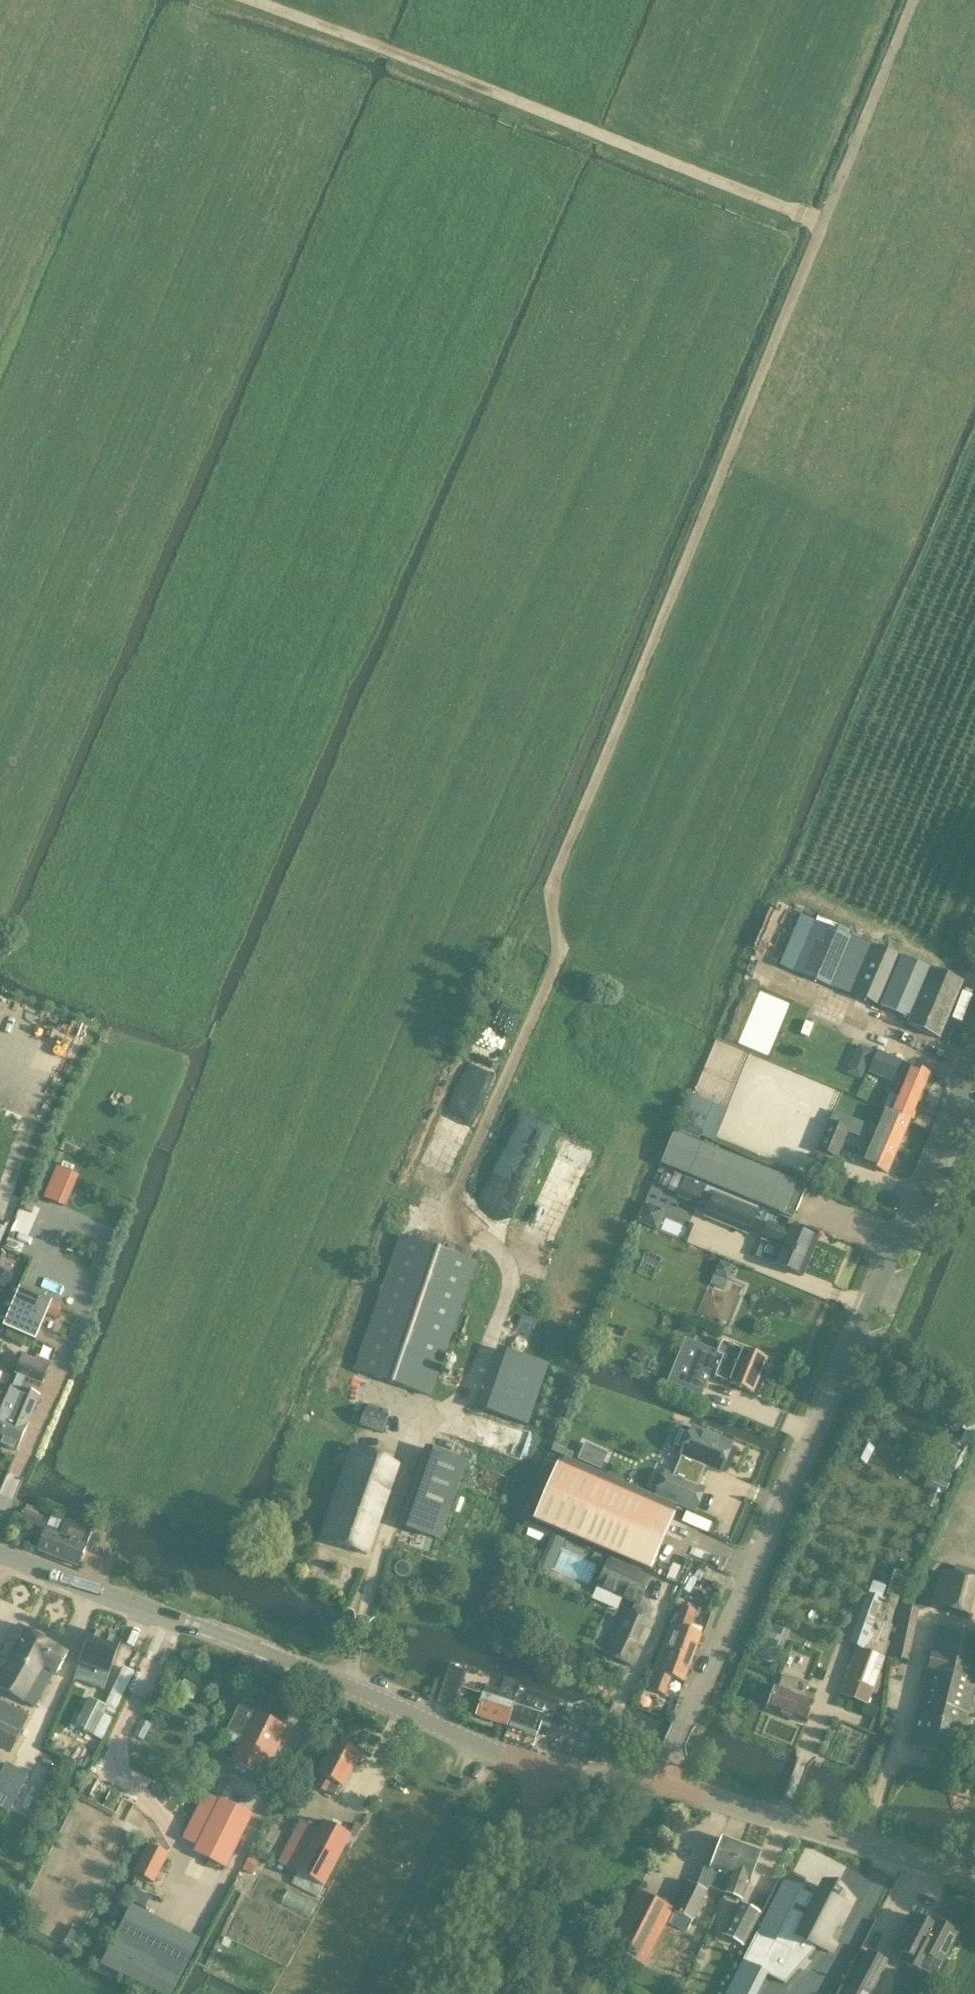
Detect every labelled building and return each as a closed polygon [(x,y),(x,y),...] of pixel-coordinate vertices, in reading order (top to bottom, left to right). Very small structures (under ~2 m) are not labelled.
[(800,914),(779,964),(794,971),(815,921),(800,914)] [(815,921),(794,971),(880,1008),(902,958),(888,952),(815,921)] [(902,958),(880,1008),(904,1018),(901,1023),(939,1039),(963,984),(902,958)] [(758,1032),(746,1026),(739,1043),(752,1048),(768,1055),(790,1004),(773,997),(758,1032)] [(893,1082),(901,1062),(877,1052),(869,1072),(893,1082)] [(850,1067),(847,1074),(861,1080),(867,1066),(860,1063),(850,1067)] [(890,1094),(883,1110),(886,1112),(886,1111),(909,1122),(930,1073),(912,1066),(898,1098),(890,1094)] [(691,1098),(679,1129),(699,1137),(712,1107),(691,1098)] [(909,1123),(909,1122),(886,1111),(886,1112),(878,1128),(872,1126),(869,1133),(875,1136),(864,1164),(888,1174),(909,1123)] [(511,1145),(541,1151),(547,1122),(516,1116),(511,1145)] [(828,1120),(816,1148),(836,1156),(847,1129),(828,1120)] [(795,1183),(702,1146),(674,1134),(661,1165),(793,1218),(805,1187),(795,1183)] [(42,1200),(65,1209),(78,1177),(55,1168),(42,1200)] [(678,1190),(699,1199),(704,1186),(684,1177),(678,1190)] [(715,1194),(706,1217),(737,1229),(749,1234),(758,1212),(746,1207),(715,1194)] [(817,1240),(787,1228),(786,1230),(770,1223),(763,1240),(779,1247),(772,1264),(802,1276),(817,1240)] [(430,1397),(476,1263),(400,1237),(354,1371),(430,1397)] [(5,1294),(13,1276),(0,1270),(0,1292),(5,1294)] [(21,1290),(5,1328),(35,1341),(47,1315),(58,1320),(63,1308),(21,1290)] [(698,1351),(682,1389),(701,1397),(710,1374),(715,1376),(714,1378),(753,1394),(767,1361),(721,1342),(716,1353),(715,1355),(714,1354),(713,1357),(698,1351)] [(527,1427),(548,1366),(498,1349),(478,1410),(527,1427)] [(21,1389),(26,1378),(42,1385),(51,1364),(38,1358),(36,1363),(22,1357),(15,1374),(18,1375),(11,1391),(1,1387),(0,1388),(0,1440),(21,1389)] [(0,1440),(0,1445),(17,1452),(40,1397),(21,1389),(0,1440)] [(382,1434),(388,1417),(365,1409),(360,1426),(382,1434)] [(680,1457),(672,1477),(697,1488),(705,1468),(720,1474),(732,1445),(692,1429),(680,1457)] [(584,1442),(576,1469),(601,1477),(610,1449),(584,1442)] [(856,1460),(866,1465),(874,1449),(864,1444),(856,1460)] [(399,1463),(376,1455),(353,1446),(320,1540),(366,1555),(399,1463)] [(412,1500),(449,1513),(466,1462),(429,1450),(412,1500)] [(650,1571),(674,1517),(557,1466),(533,1520),(650,1571)] [(695,1511),(704,1491),(664,1474),(656,1495),(695,1511)] [(923,1487),(944,1496),(950,1483),(929,1474),(923,1487)] [(24,1510),(20,1519),(39,1526),(43,1518),(24,1510)] [(46,1531),(38,1551),(78,1567),(86,1547),(92,1531),(66,1522),(60,1536),(46,1531)] [(528,1530),(527,1536),(540,1541),(543,1536),(528,1530)] [(553,1536),(538,1570),(546,1573),(561,1540),(553,1536)] [(608,1560),(596,1585),(636,1604),(640,1605),(642,1601),(651,1580),(608,1560)] [(691,1578),(684,1591),(690,1594),(697,1581),(699,1582),(703,1576),(696,1572),(692,1579),(691,1578)] [(895,1572),(890,1589),(901,1592),(905,1575),(895,1572)] [(974,1598),(974,1584),(941,1574),(931,1609),(969,1620),(974,1598)] [(843,1683),(839,1695),(866,1705),(870,1693),(883,1659),(879,1658),(891,1627),(889,1626),(895,1609),(887,1606),(888,1604),(885,1603),(884,1605),(881,1604),(883,1600),(867,1594),(866,1598),(849,1645),(856,1648),(843,1683)] [(626,1609),(605,1655),(633,1667),(653,1622),(645,1618),(647,1614),(648,1610),(647,1606),(645,1603),(642,1601),(640,1605),(636,1604),(632,1612),(626,1609)] [(676,1605),(670,1623),(676,1625),(683,1607),(676,1605)] [(661,1647),(693,1659),(702,1635),(689,1630),(696,1612),(683,1607),(676,1625),(670,1623),(661,1647)] [(902,1621),(894,1660),(911,1663),(922,1613),(901,1608),(899,1620),(902,1621)] [(778,1651),(786,1631),(769,1624),(761,1645),(776,1650),(778,1651)] [(27,1656),(55,1672),(58,1673),(69,1653),(19,1625),(7,1646),(27,1656)] [(915,1719),(946,1727),(950,1711),(966,1715),(974,1676),(974,1636),(937,1627),(915,1719)] [(79,1664),(74,1679),(103,1689),(108,1675),(119,1643),(90,1633),(79,1664)] [(761,1645),(757,1655),(772,1661),(776,1650),(761,1645)] [(27,1656),(7,1646),(0,1659),(0,1689),(7,1693),(27,1656)] [(684,1683),(693,1659),(661,1647),(652,1671),(658,1673),(652,1691),(665,1696),(671,1678),(684,1683)] [(34,1708),(55,1672),(27,1656),(7,1693),(34,1708)] [(508,1723),(516,1697),(501,1691),(484,1686),(482,1691),(475,1689),(463,1685),(469,1668),(451,1664),(439,1697),(457,1703),(456,1704),(478,1711),(476,1716),(498,1724),(499,1720),(508,1723)] [(775,1689),(767,1710),(806,1724),(814,1703),(802,1699),(807,1685),(783,1676),(778,1690),(775,1689)] [(505,1680),(501,1691),(516,1697),(519,1688),(516,1683),(505,1680)] [(184,1682),(178,1694),(192,1701),(198,1689),(184,1682)] [(516,1697),(508,1723),(538,1733),(541,1722),(560,1728),(567,1704),(519,1688),(516,1697)] [(71,1725),(66,1736),(89,1748),(100,1728),(105,1731),(115,1713),(90,1699),(75,1727),(71,1725)] [(4,1748),(12,1752),(22,1730),(28,1718),(0,1704),(0,1746),(4,1748)] [(240,1706),(228,1730),(243,1738),(231,1762),(235,1764),(232,1770),(246,1777),(249,1771),(259,1776),(284,1728),(240,1706)] [(957,1756),(966,1715),(950,1711),(946,1727),(915,1719),(908,1745),(907,1746),(957,1757),(958,1756),(957,1756)] [(972,1738),(966,1760),(974,1762),(974,1739),(972,1738)] [(322,1776),(316,1788),(327,1793),(334,1797),(340,1785),(342,1787),(359,1755),(336,1743),(319,1775),(322,1776)] [(12,1811),(32,1776),(7,1762),(0,1775),(0,1804),(12,1811)] [(467,1789),(470,1782),(464,1779),(460,1786),(467,1789)] [(197,1847),(219,1801),(205,1794),(182,1839),(197,1847)] [(194,1851),(227,1867),(251,1817),(219,1801),(197,1847),(194,1851)] [(301,1822),(278,1864),(323,1888),(351,1837),(324,1822),(319,1831),(301,1822)] [(351,1848),(362,1827),(355,1824),(350,1835),(351,1835),(351,1837),(346,1846),(351,1848)] [(271,1829),(259,1852),(268,1857),(280,1833),(271,1829)] [(689,1883),(669,1923),(687,1932),(703,1900),(707,1892),(711,1881),(717,1883),(727,1886),(742,1846),(723,1839),(713,1867),(706,1864),(700,1880),(697,1887),(689,1883)] [(149,1846),(135,1874),(154,1884),(168,1855),(149,1846)] [(727,1886),(724,1894),(742,1900),(760,1853),(742,1846),(727,1886)] [(252,1873),(258,1862),(248,1856),(241,1868),(252,1873)] [(726,1993),(758,1993),(768,1974),(785,1983),(821,1943),(833,1950),(843,1931),(838,1928),(851,1902),(841,1897),(833,1893),(832,1895),(822,1890),(815,1903),(809,1900),(810,1898),(799,1892),(797,1896),(782,1888),(784,1884),(783,1883),(726,1993)] [(284,1903),(311,1918),(318,1905),(291,1889),(284,1903)] [(637,1893),(609,1949),(645,1967),(672,1911),(637,1893)] [(749,1937),(761,1914),(739,1903),(727,1925),(749,1937)] [(911,1916),(894,1950),(905,1956),(901,1963),(924,1975),(925,1973),(933,1978),(940,1965),(956,1934),(933,1922),(931,1926),(911,1916)] [(121,1925),(101,1964),(160,1993),(173,1993),(190,1960),(121,1925)] [(887,1962),(867,1952),(845,1993),(871,1993),(887,1962)]
